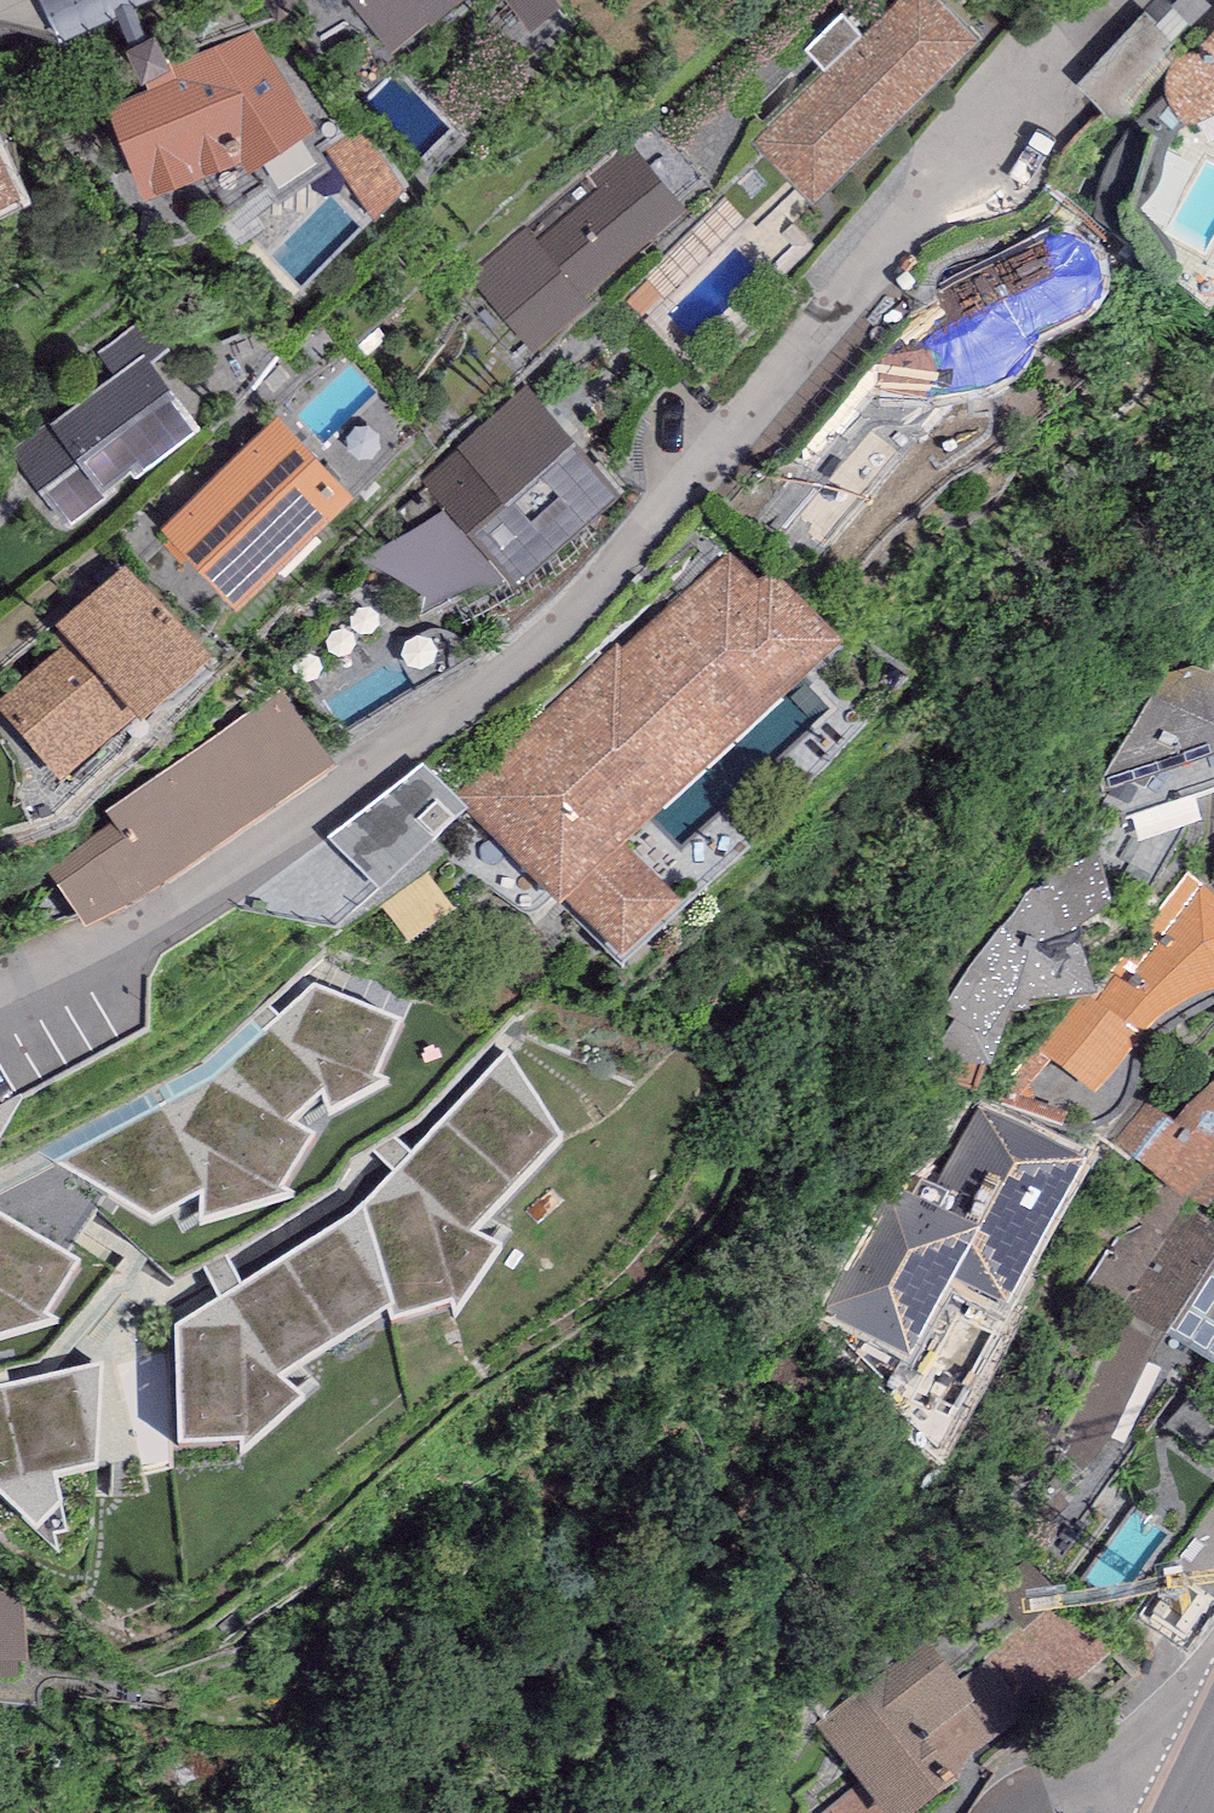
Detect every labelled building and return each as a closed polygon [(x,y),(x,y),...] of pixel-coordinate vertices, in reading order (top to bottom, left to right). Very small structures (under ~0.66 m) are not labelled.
[(100,31),(140,85),(184,177),(239,156),(246,167),(317,119),(253,26),(191,56),(161,0),(160,0),(100,31)] [(396,45),(449,0),(358,0),(396,45)] [(948,0),(890,0),(755,137),(815,195),(980,30),(948,0)] [(1198,46),(1187,47),(1182,50),(1175,54),(1170,59),(1167,64),(1166,75),(1166,82),(1167,94),(1171,102),(1178,110),(1183,117),(1191,120),(1213,108),(1213,27),(1198,46)] [(681,200),(628,139),(529,226),(526,223),(468,273),(533,346),(590,296),(582,287),(681,200)] [(20,184),(0,147),(0,194),(20,184)] [(1056,232),(1042,238),(938,289),(941,301),(916,314),(793,463),(805,463),(812,462),(874,389),(882,392),(891,397),(902,400),(912,401),(922,400),(938,400),(952,398),(977,393),(994,387),(1002,385),(1013,376),(1022,369),(1028,359),(1033,350),(1034,343),(1035,337),(1072,321),(1077,318),(1082,314),(1087,310),(1092,302),(1096,294),(1100,286),(1102,277),(1099,262),(1094,250),(1086,242),(1076,234),(1067,231),(1056,232)] [(101,349),(116,367),(143,345),(152,358),(169,344),(145,314),(101,349)] [(152,358),(143,345),(116,367),(11,449),(67,519),(198,416),(152,358)] [(529,381),(423,478),(516,579),(622,482),(529,381)] [(279,405),(161,523),(236,598),(354,479),(279,405)] [(731,551),(462,803),(558,905),(564,899),(620,954),(677,901),(625,846),(841,642),(773,569),(760,581),(731,551)] [(127,564),(56,625),(66,637),(0,695),(0,705),(63,777),(136,714),(142,720),(211,660),(127,564)] [(1193,662),(1168,669),(1100,783),(1113,822),(1213,787),(1213,671),(1193,662)] [(281,688),(105,810),(114,824),(47,867),(58,883),(86,926),(125,908),(337,766),(281,688)] [(1112,902),(1100,850),(1034,885),(1001,926),(968,968),(942,1015),(955,1019),(921,1073),(973,1092),(983,1064),(990,1063),(1009,1010),(1032,1007),(1029,996),(1097,990),(1077,928),(1112,902)] [(1188,875),(1130,945),(1136,949),(1093,999),(1082,993),(1039,1049),(1095,1091),(1137,1036),(1152,1019),(1177,1002),(1195,992),(1211,987),(1213,986),(1213,894),(1213,893),(1188,875)] [(217,1081),(60,1159),(153,1217),(176,1207),(189,1230),(206,1217),(299,1196),(283,1188),(319,1135),(293,1123),(328,1091),(335,1110),(396,1083),(378,1076),(405,1018),(317,982),(217,1081)] [(364,1201),(180,1323),(183,1439),(248,1434),(247,1450),(305,1398),(282,1373),(394,1303),(396,1317),(456,1302),(459,1316),(505,1243),(474,1228),(564,1134),(509,1046),(446,1122),(364,1201)] [(1172,1116),(1141,1100),(1108,1148),(1208,1203),(1213,1197),(1213,1080),(1172,1116)] [(1087,1160),(980,1103),(927,1202),(901,1188),(821,1336),(897,1376),(948,1280),(1007,1311),(1087,1160)] [(1181,1205),(1127,1307),(1191,1348),(1137,1419),(1213,1474),(1213,1223),(1181,1205)] [(0,1212),(0,1334),(65,1321),(46,1312),(80,1256),(0,1212)] [(0,1381),(0,1490),(59,1554),(54,1532),(68,1528),(59,1472),(98,1466),(105,1357),(0,1381)] [(1027,1556),(988,1591),(1021,1628),(988,1658),(1033,1712),(1038,1718),(1112,1652),(1027,1556)] [(0,1590),(0,1681),(26,1680),(22,1589),(0,1590)] [(815,1727),(860,1782),(884,1812),(906,1812),(954,1775),(972,1760),(1033,1712),(988,1658),(961,1679),(927,1637),(815,1727)] [(860,1782),(821,1812),(884,1812),(860,1782)]
